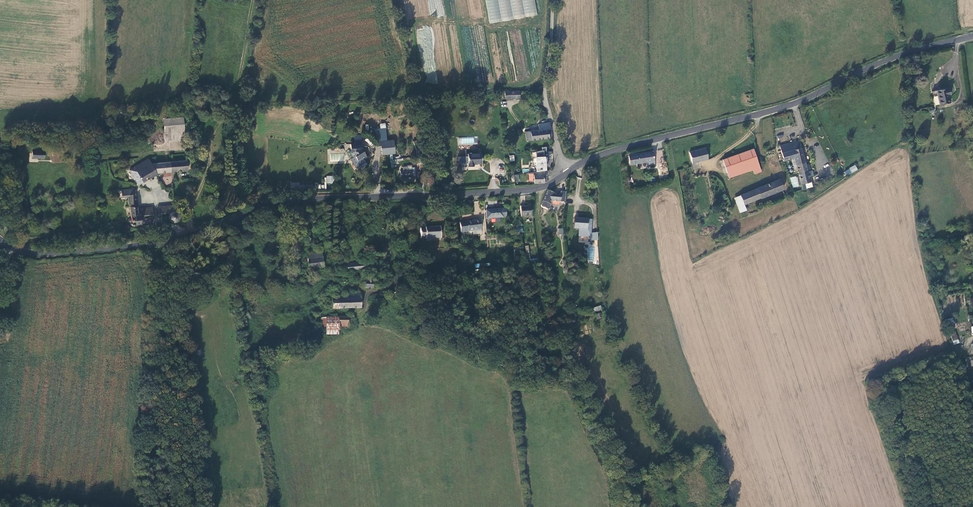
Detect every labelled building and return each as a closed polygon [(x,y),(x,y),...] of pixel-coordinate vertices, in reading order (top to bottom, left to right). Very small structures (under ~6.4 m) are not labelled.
[(537,16),(534,0),(485,0),(489,23),(537,16)] [(945,88),(935,91),(939,105),(948,102),(947,95),(949,94),(948,88),(945,89),(945,88)] [(521,99),(520,92),(505,93),(506,100),(521,99)] [(178,111),(158,113),(160,136),(179,135),(178,111)] [(540,131),(526,132),(527,141),(553,138),(549,123),(539,125),(540,131)] [(381,141),(382,155),(395,154),(394,140),(381,141)] [(808,171),(810,170),(808,163),(805,164),(799,141),(779,146),(783,162),(794,158),(801,184),(811,182),(808,171)] [(39,145),(27,144),(26,151),(38,152),(39,145)] [(355,147),(345,148),(346,154),(353,153),(353,156),(355,160),(352,162),(357,171),(367,165),(366,163),(369,161),(365,155),(364,155),(362,152),(363,151),(363,145),(355,146),(355,147)] [(548,164),(548,156),(545,156),(544,151),(547,151),(547,147),(543,147),(543,150),(536,151),(537,171),(545,170),(545,164),(548,164)] [(691,163),(707,159),(705,149),(688,152),(691,163)] [(760,172),(753,150),(723,159),(727,174),(751,166),(754,174),(760,172)] [(652,152),(628,156),(630,165),(649,161),(650,165),(654,164),(652,152)] [(168,155),(154,156),(146,157),(143,153),(129,162),(132,168),(128,170),(130,174),(133,179),(152,169),(152,167),(182,165),(181,155),(168,155)] [(484,163),(483,153),(469,154),(469,156),(459,156),(459,164),(470,163),(470,166),(476,166),(475,163),(484,163)] [(855,165),(844,171),(846,176),(858,170),(855,165)] [(408,169),(401,169),(401,175),(413,176),(413,170),(412,170),(412,167),(408,167),(408,169)] [(533,172),(534,183),(544,182),(544,177),(546,177),(546,170),(545,170),(537,171),(533,172)] [(793,188),(799,186),(797,176),(790,177),(793,188)] [(760,198),(783,189),(779,180),(757,189),(760,197),(760,198)] [(131,201),(129,184),(128,184),(121,185),(122,192),(123,202),(124,202),(125,213),(123,214),(123,215),(124,217),(125,217),(126,219),(127,220),(135,219),(134,211),(131,211),(131,201)] [(743,204),(760,197),(757,189),(740,195),(743,204)] [(549,203),(564,204),(566,190),(561,190),(560,194),(556,194),(549,191),(547,190),(546,192),(541,205),(547,208),(549,203)] [(740,195),(735,198),(737,203),(743,204),(740,195)] [(152,200),(153,208),(165,208),(166,207),(168,206),(169,206),(168,199),(152,200)] [(134,211),(147,209),(147,200),(131,201),(131,211),(134,211)] [(740,212),(745,210),(743,204),(737,203),(740,212)] [(170,206),(169,206),(168,206),(166,207),(165,208),(164,209),(163,211),(164,213),(165,215),(167,216),(169,216),(170,216),(172,215),(173,213),(174,211),(173,209),(172,207),(170,206)] [(531,206),(521,207),(522,216),(532,215),(531,206)] [(505,209),(486,210),(487,219),(502,218),(502,217),(505,216),(505,209)] [(463,230),(481,229),(480,225),(480,217),(475,218),(458,220),(460,234),(463,234),(463,230)] [(592,220),(574,219),(573,229),(578,229),(578,236),(589,237),(590,233),(591,233),(592,220)] [(427,238),(442,237),(442,228),(441,227),(425,227),(426,228),(421,229),(422,237),(425,237),(427,238)] [(402,238),(402,249),(410,249),(409,237),(402,238)] [(317,262),(316,248),(307,248),(301,249),(302,263),(317,262)] [(359,266),(358,258),(354,258),(343,259),(343,267),(359,266)] [(358,273),(359,284),(368,285),(368,278),(367,278),(367,272),(363,272),(358,273)] [(354,304),(354,290),(341,290),(333,290),(332,295),(326,296),(326,301),(323,301),(323,305),(354,304)] [(333,314),(333,324),(342,324),(342,321),(345,321),(345,316),(341,316),(341,314),(333,314)] [(966,349),(966,354),(969,354),(969,357),(966,357),(965,362),(972,361),(972,350),(966,349)]
